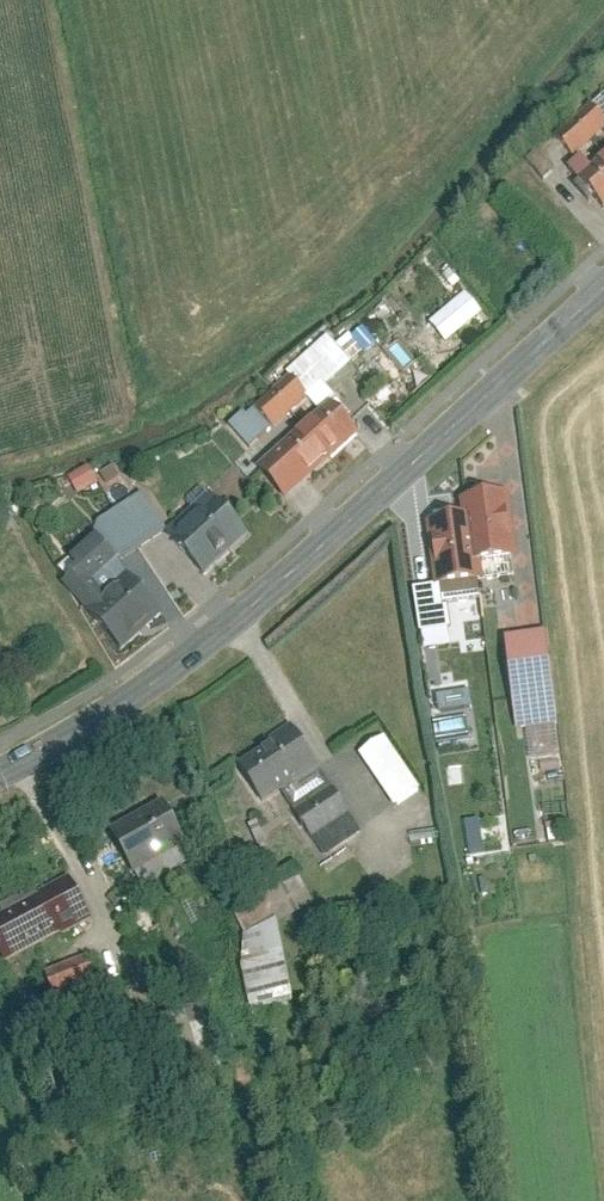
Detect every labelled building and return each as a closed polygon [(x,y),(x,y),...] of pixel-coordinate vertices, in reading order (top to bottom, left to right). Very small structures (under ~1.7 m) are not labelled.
[(553,139),(569,157),(603,126),(603,120),(591,106),(553,139)] [(577,178),(603,208),(603,153),(577,178)] [(465,293),(429,322),(446,343),(482,313),(465,293)] [(290,377),(254,409),(269,425),(305,394),(290,377)] [(331,404),(256,468),(281,497),(356,433),(331,404)] [(77,494),(98,481),(89,466),(68,478),(77,494)] [(212,491),(164,531),(201,573),(248,533),(212,491)] [(501,492),(459,498),(461,517),(429,521),(438,586),(472,582),(470,563),(509,558),(501,492)] [(55,569),(116,643),(158,608),(98,534),(55,569)] [(545,634),(504,640),(517,728),(558,722),(545,634)] [(457,644),(422,650),(430,698),(465,693),(457,644)] [(313,764),(289,727),(233,761),(257,799),(313,764)] [(384,737),(358,755),(396,810),(422,792),(384,737)] [(330,785),(290,809),(306,835),(345,810),(330,785)] [(168,805),(111,835),(128,867),(185,837),(168,805)] [(483,855),(482,821),(467,821),(468,855),(483,855)] [(0,914),(0,961),(90,912),(70,876),(0,914)] [(253,1009),(293,1001),(278,925),(238,933),(253,1009)] [(88,956),(44,971),(54,1000),(97,985),(88,956)]
